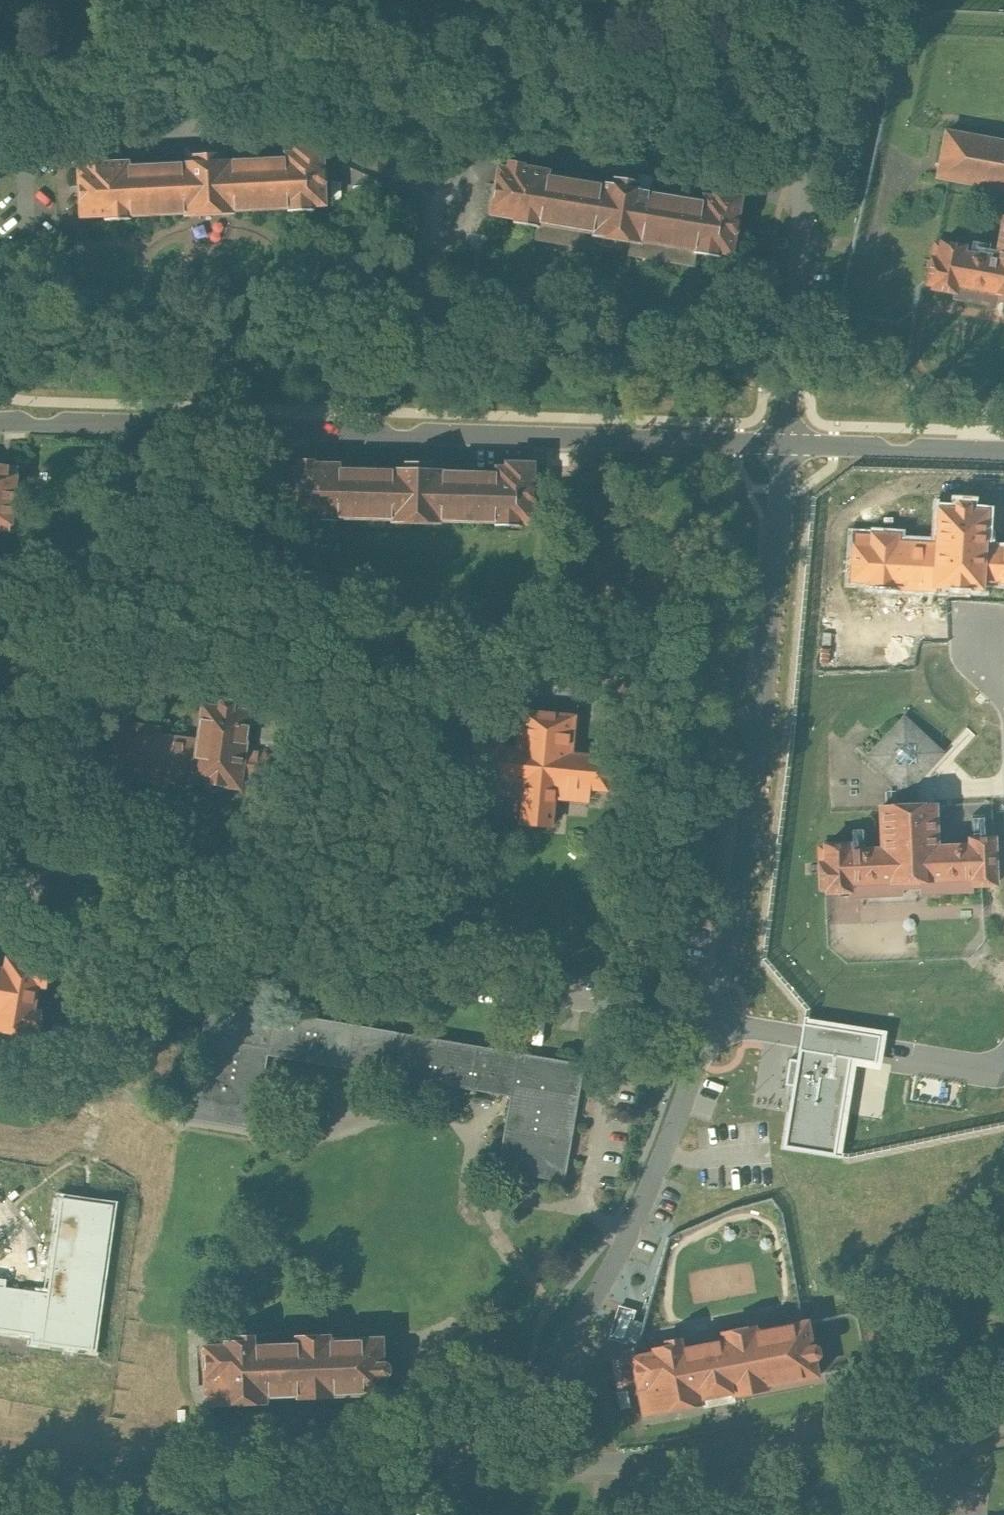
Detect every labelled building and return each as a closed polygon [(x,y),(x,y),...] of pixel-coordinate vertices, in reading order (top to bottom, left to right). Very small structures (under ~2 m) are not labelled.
[(947,130),(937,177),(1003,191),(1003,142),(947,130)] [(280,160),(214,164),(214,156),(191,158),(191,166),(125,171),(125,165),(97,167),(97,165),(85,166),(86,174),(77,175),(80,222),(102,221),(103,224),(127,222),(127,221),(184,217),(184,219),(234,215),(234,213),(284,209),(285,214),(313,212),(312,208),(321,207),(320,186),(324,186),(323,169),(319,169),(317,147),(291,149),(292,154),(280,155),(280,160)] [(701,202),(631,190),(632,185),(612,181),(611,187),(538,176),(538,171),(520,168),(520,163),(501,160),(499,169),(492,168),(483,216),(505,220),(504,223),(533,227),(533,223),(585,232),(585,237),(632,245),(633,240),(687,249),(686,254),(712,258),(714,253),(723,254),(727,234),(732,235),(735,221),(730,220),(734,198),(714,194),(712,199),(702,197),(701,202)] [(1002,218),(993,258),(962,251),(963,246),(936,241),(927,284),(926,285),(933,286),(932,289),(954,293),(953,298),(991,305),(992,299),(1003,301),(1003,219),(1002,218)] [(396,473),(340,472),(341,465),(315,465),(315,460),(300,460),(300,471),(292,471),(291,518),(310,519),(310,525),(338,526),(338,518),(394,520),(394,527),(439,527),(439,520),(493,522),(493,528),(520,529),(520,523),(529,523),(530,507),(534,507),(534,479),(529,479),(529,466),(507,466),(507,468),(496,468),(496,476),(444,474),(445,470),(431,470),(431,465),(409,464),(409,469),(396,469),(396,473)] [(0,466),(0,534),(2,535),(5,506),(12,507),(16,467),(0,466)] [(960,501),(960,509),(943,508),(941,542),(904,539),(904,533),(881,532),(881,537),(861,536),(859,580),(875,580),(875,587),(906,589),(906,587),(932,589),(932,582),(950,583),(950,589),(961,589),(961,584),(983,585),(983,574),(1003,575),(1003,545),(984,545),(985,511),(971,510),(972,502),(960,501)] [(219,707),(203,705),(198,738),(161,733),(162,728),(139,724),(138,729),(121,727),(114,772),(128,774),(127,781),(154,785),(155,782),(190,787),(190,783),(209,786),(208,792),(223,794),(224,788),(241,791),(241,796),(277,801),(284,749),(246,744),(251,710),(235,708),(237,700),(220,697),(219,707)] [(576,719),(524,713),(520,747),(503,745),(504,742),(480,740),(474,786),(499,789),(500,778),(525,781),(520,820),(552,824),(555,796),(585,800),(586,788),(604,790),(608,758),(572,754),(576,719)] [(938,752),(903,722),(874,754),(903,779),(905,805),(882,807),(884,846),(852,849),(851,840),(829,841),(829,848),(819,849),(822,888),(828,887),(828,892),(849,890),(850,897),(904,893),(904,886),(918,885),(919,892),(971,889),(970,881),(980,880),(993,880),(990,835),(969,836),(969,840),(937,842),(934,803),(915,804),(913,780),(938,752)] [(0,966),(0,1030),(32,1035),(33,1029),(38,1030),(41,1011),(36,1010),(40,986),(45,986),(48,965),(33,963),(34,956),(20,954),(19,961),(7,959),(6,966),(0,966)] [(273,1030),(257,1031),(258,1057),(299,1056),(298,1039),(306,1039),(305,1012),(272,1013),(273,1030)] [(881,1036),(802,1023),(800,1036),(783,1146),(836,1154),(851,1060),(876,1064),(881,1036)] [(496,1169),(565,1179),(581,1058),(357,1027),(353,1055),(418,1064),(415,1081),(506,1093),(496,1169)] [(186,1114),(199,1117),(204,1097),(216,1100),(213,1113),(220,1115),(227,1089),(194,1081),(186,1114)] [(32,1335),(31,1342),(91,1351),(112,1206),(62,1199),(48,1296),(0,1289),(0,1330),(32,1335)] [(617,1309),(608,1338),(626,1343),(635,1314),(617,1309)] [(724,1337),(679,1345),(677,1336),(666,1338),(667,1342),(652,1345),(653,1353),(632,1357),(643,1416),(704,1405),(702,1396),(733,1391),(734,1396),(771,1389),(771,1384),(817,1375),(814,1358),(822,1357),(820,1346),(812,1348),(807,1321),(758,1330),(756,1322),(723,1328),(724,1337)] [(300,1343),(258,1346),(257,1335),(242,1335),(243,1339),(231,1340),(231,1347),(207,1348),(210,1404),(267,1401),(267,1396),(300,1395),(300,1399),(387,1392),(386,1375),(393,1375),(392,1363),(385,1363),(383,1339),(332,1342),(332,1335),(299,1336),(300,1343)]
